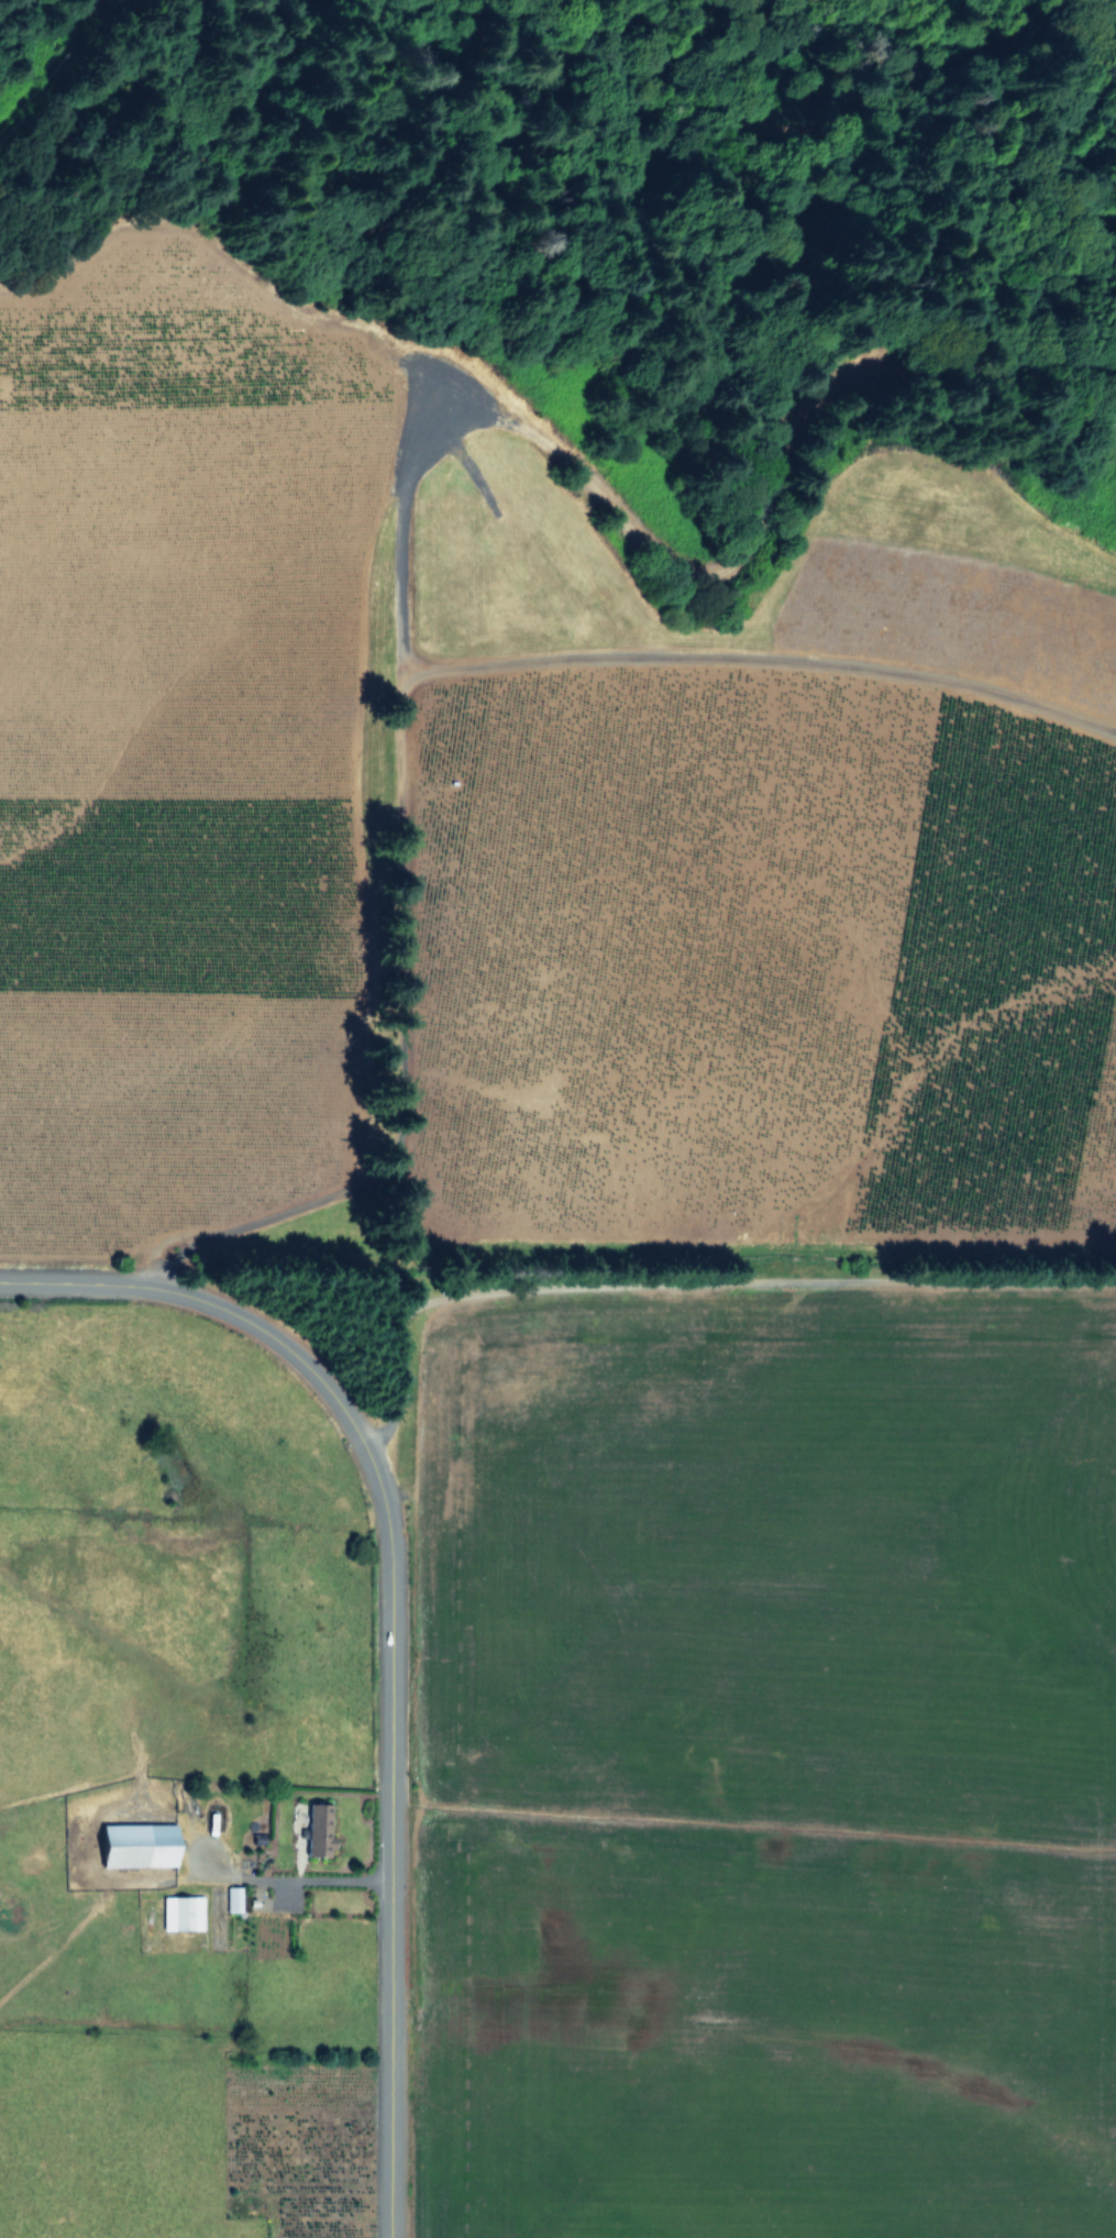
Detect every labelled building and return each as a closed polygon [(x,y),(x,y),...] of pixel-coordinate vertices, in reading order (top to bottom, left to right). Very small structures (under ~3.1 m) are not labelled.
[(306,1855),(326,1856),(326,1847),(330,1847),(331,1803),(308,1803),(306,1855)] [(175,1823),(100,1824),(101,1866),(175,1865),(175,1823)] [(226,1912),(240,1911),(240,1886),(226,1886),(226,1912)] [(162,1896),(162,1929),(202,1929),(201,1895),(162,1896)]
